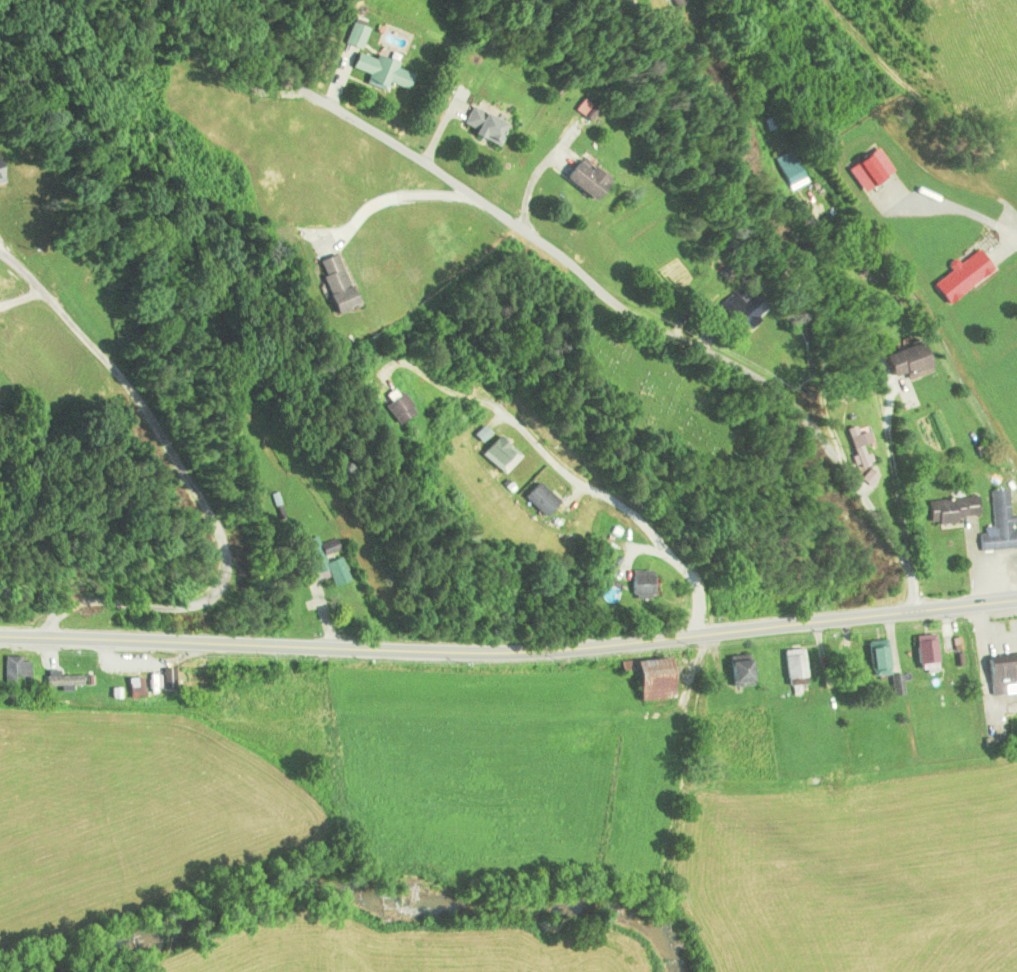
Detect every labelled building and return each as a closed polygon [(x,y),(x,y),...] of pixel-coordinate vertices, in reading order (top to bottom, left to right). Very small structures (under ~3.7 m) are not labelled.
[(351,68),(369,74),(368,79),(405,91),(412,70),(356,52),(351,68)] [(462,125),(496,145),(507,127),(473,106),(462,125)] [(845,167),(862,191),(892,170),(876,146),(845,167)] [(560,177),(587,201),(603,183),(576,158),(560,177)] [(993,270),(979,249),(931,282),(945,303),(993,270)] [(329,313),(350,308),(338,254),(317,259),(329,313)] [(908,379),(929,371),(917,342),(883,356),(902,402),(915,396),(908,379)] [(407,413),(393,390),(379,398),(382,402),(376,406),(387,425),(407,413)] [(518,456),(496,436),(479,455),(501,474),(518,456)] [(511,472),(518,479),(526,471),(520,464),(511,472)] [(519,496),(540,518),(556,502),(534,481),(519,496)] [(1016,547),(1016,529),(1011,530),(1009,489),(991,490),(994,532),(979,533),(980,550),(1016,547)] [(979,517),(976,496),(928,503),(931,524),(979,517)] [(350,578),(341,553),(336,538),(309,549),(313,558),(303,561),(311,580),(329,574),(333,585),(350,578)] [(625,599),(646,601),(649,570),(628,568),(625,599)] [(918,639),(918,668),(937,668),(937,639),(918,639)] [(888,671),(888,641),(869,641),(869,671),(888,671)] [(786,649),(786,679),(797,679),(797,682),(806,682),(806,649),(786,649)] [(634,660),(635,699),(671,698),(669,658),(634,660)] [(985,662),(989,695),(1005,693),(1004,684),(1016,683),(1016,658),(985,662)] [(4,683),(30,683),(30,659),(4,659),(4,683)] [(752,685),(752,660),(728,660),(729,686),(752,685)] [(43,669),(44,680),(52,679),(51,668),(43,669)] [(125,677),(125,697),(140,697),(140,677),(125,677)]
